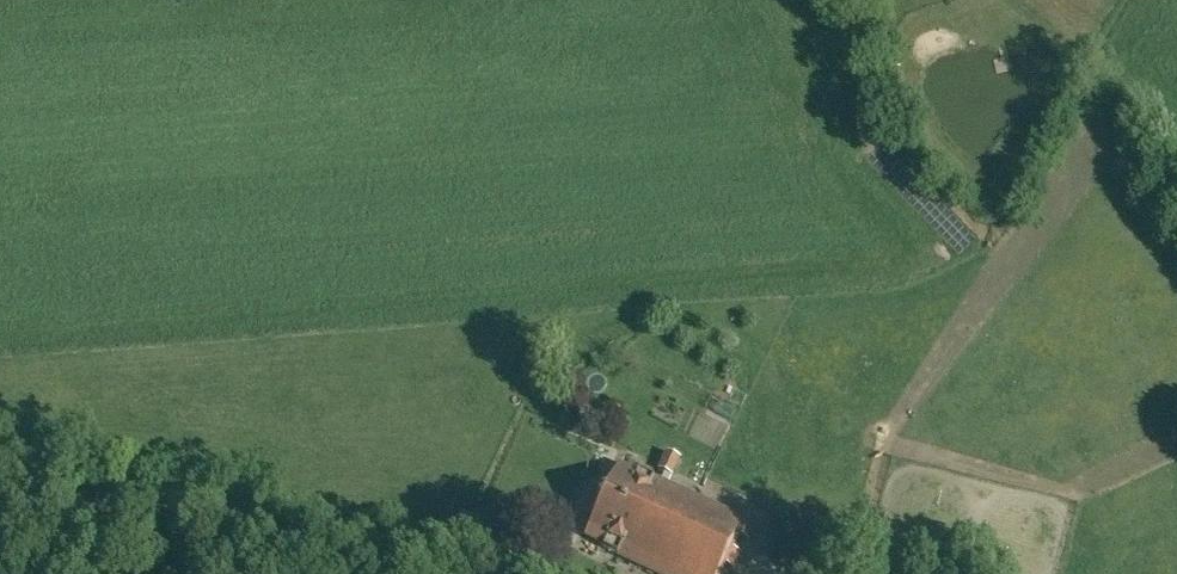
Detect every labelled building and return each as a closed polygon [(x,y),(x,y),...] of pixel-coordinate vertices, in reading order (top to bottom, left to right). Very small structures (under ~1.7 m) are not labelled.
[(662,481),(638,470),(636,473),(619,465),(608,488),(601,488),(592,507),(597,512),(586,535),(601,543),(599,546),(660,573),(729,573),(753,523),(668,484),(680,459),(667,453),(659,470),(666,473),(662,481)]
